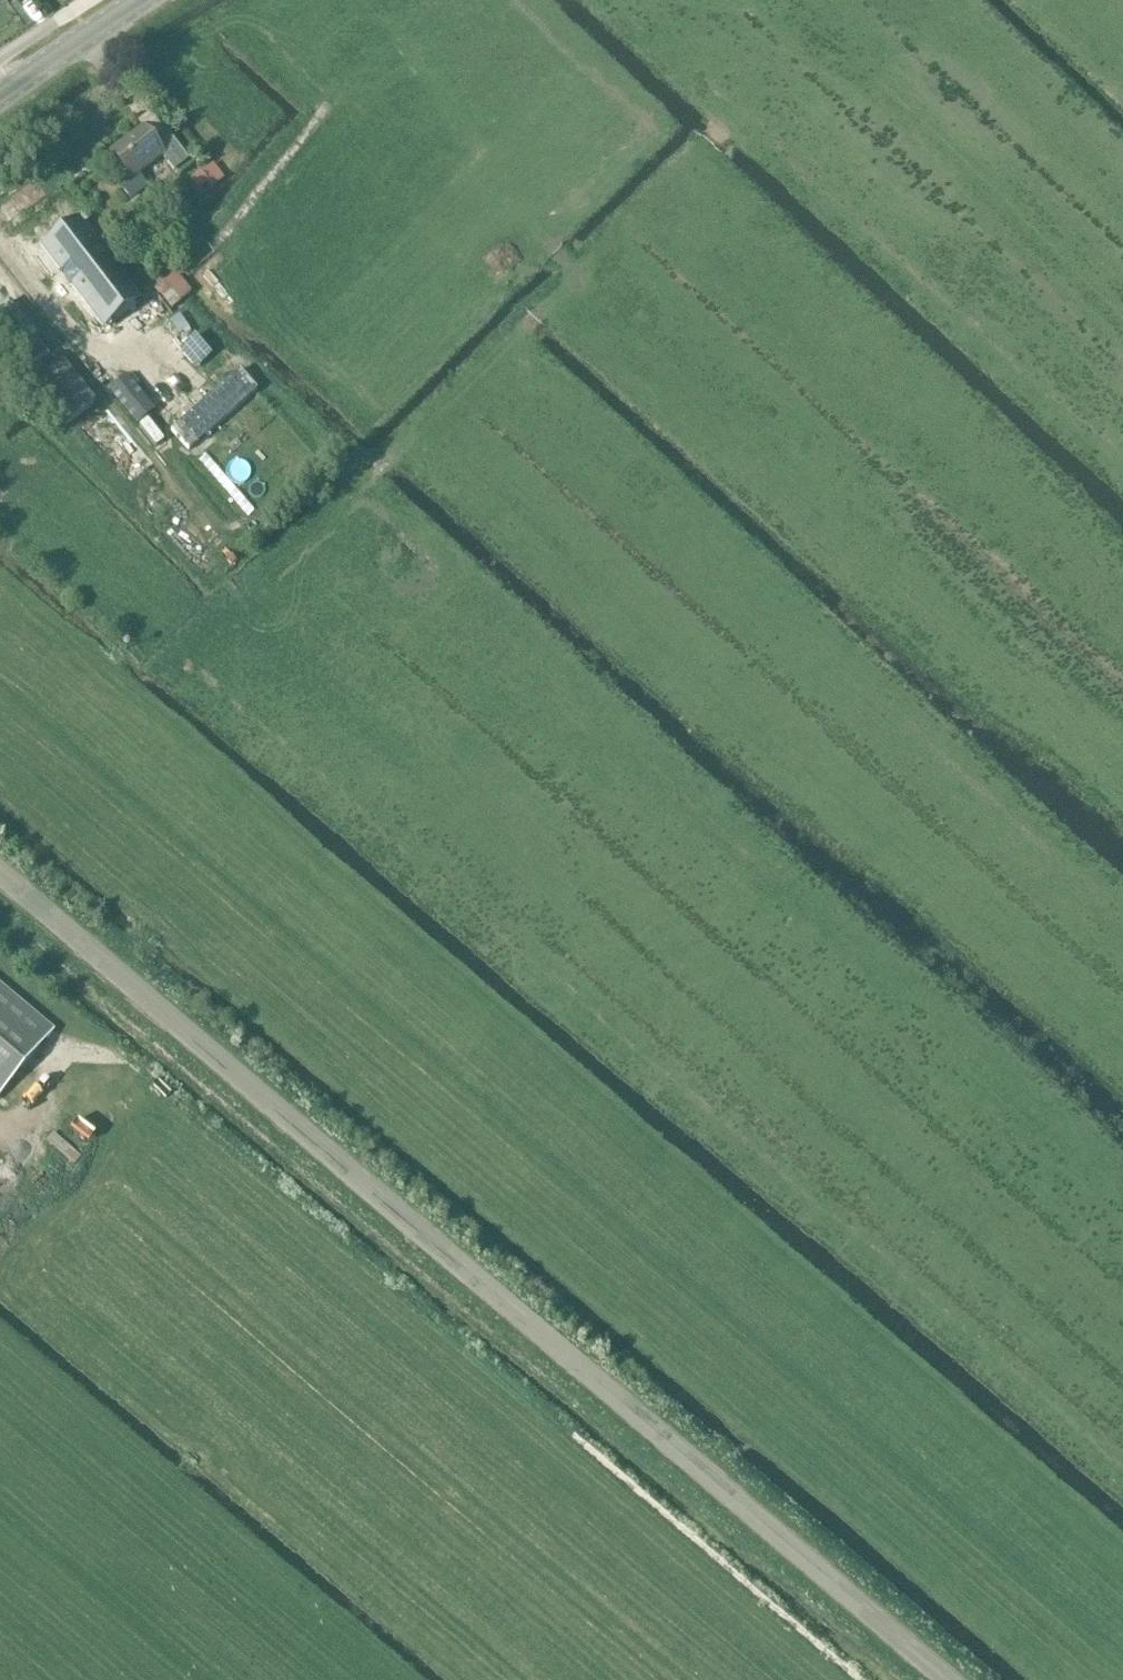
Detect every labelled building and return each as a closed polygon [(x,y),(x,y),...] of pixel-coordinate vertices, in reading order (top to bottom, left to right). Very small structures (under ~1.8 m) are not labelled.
[(188,162),(165,132),(152,142),(142,129),(109,154),(130,181),(161,157),(173,173),(188,162)] [(200,188),(208,182),(200,172),(192,178),(200,188)] [(106,260),(56,196),(21,223),(71,287),(106,260)] [(157,332),(199,371),(216,353),(192,330),(213,308),(196,291),(157,332)] [(96,401),(61,360),(30,386),(65,427),(96,401)] [(256,387),(238,368),(180,423),(198,443),(256,387)] [(101,428),(115,421),(108,407),(94,415),(101,428)] [(118,446),(140,464),(148,454),(126,437),(118,446)] [(250,490),(239,497),(250,514),(260,508),(250,490)] [(54,1031),(0,986),(0,1095),(54,1031)]
